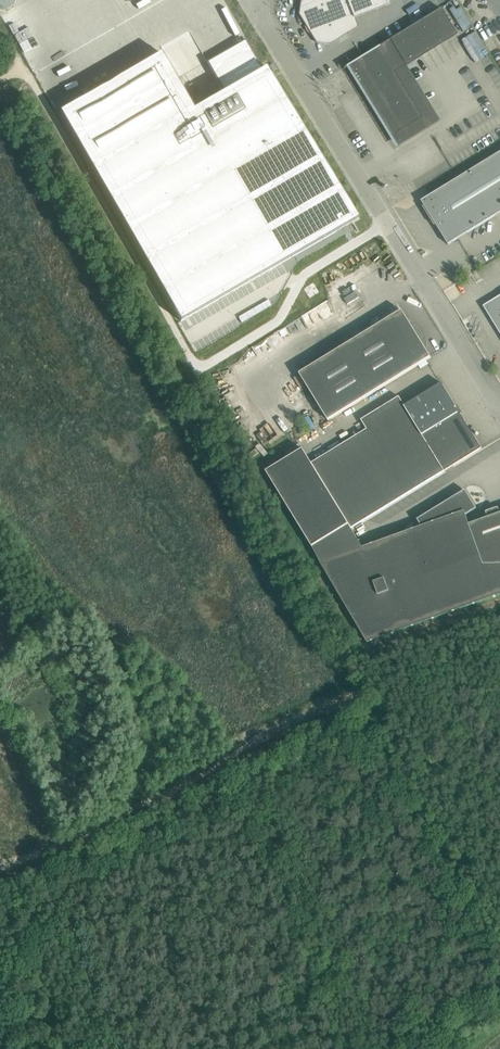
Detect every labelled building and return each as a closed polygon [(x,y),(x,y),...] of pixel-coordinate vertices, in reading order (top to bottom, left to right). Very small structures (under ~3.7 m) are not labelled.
[(356,21),(355,18),(388,5),(386,0),(305,0),(301,1),(299,14),(317,42),(330,44),(349,32),(348,30),(356,21)] [(432,113),(404,67),(466,29),(450,2),(350,65),(394,136),(431,113),(431,114),(432,113)] [(162,53),(60,111),(181,321),(359,218),(266,67),(194,109),(162,53)] [(449,245),(499,213),(499,153),(422,201),(449,245)] [(239,317),(242,322),(272,305),(269,299),(239,317)] [(499,328),(499,299),(487,307),(499,328)] [(403,310),(300,372),(329,420),(431,357),(426,348),(425,341),(423,334),(419,328),(414,323),(408,320),(403,310)] [(303,449),(267,471),(313,547),(349,524),(352,528),(482,448),(460,412),(458,413),(455,408),(457,407),(442,383),(405,406),(400,396),(362,420),(367,429),(312,463),(303,449)] [(466,490),(418,519),(422,526),(363,548),(352,528),(349,524),(313,547),(368,643),(499,595),(499,513),(470,524),(466,515),(477,508),(466,490)]
